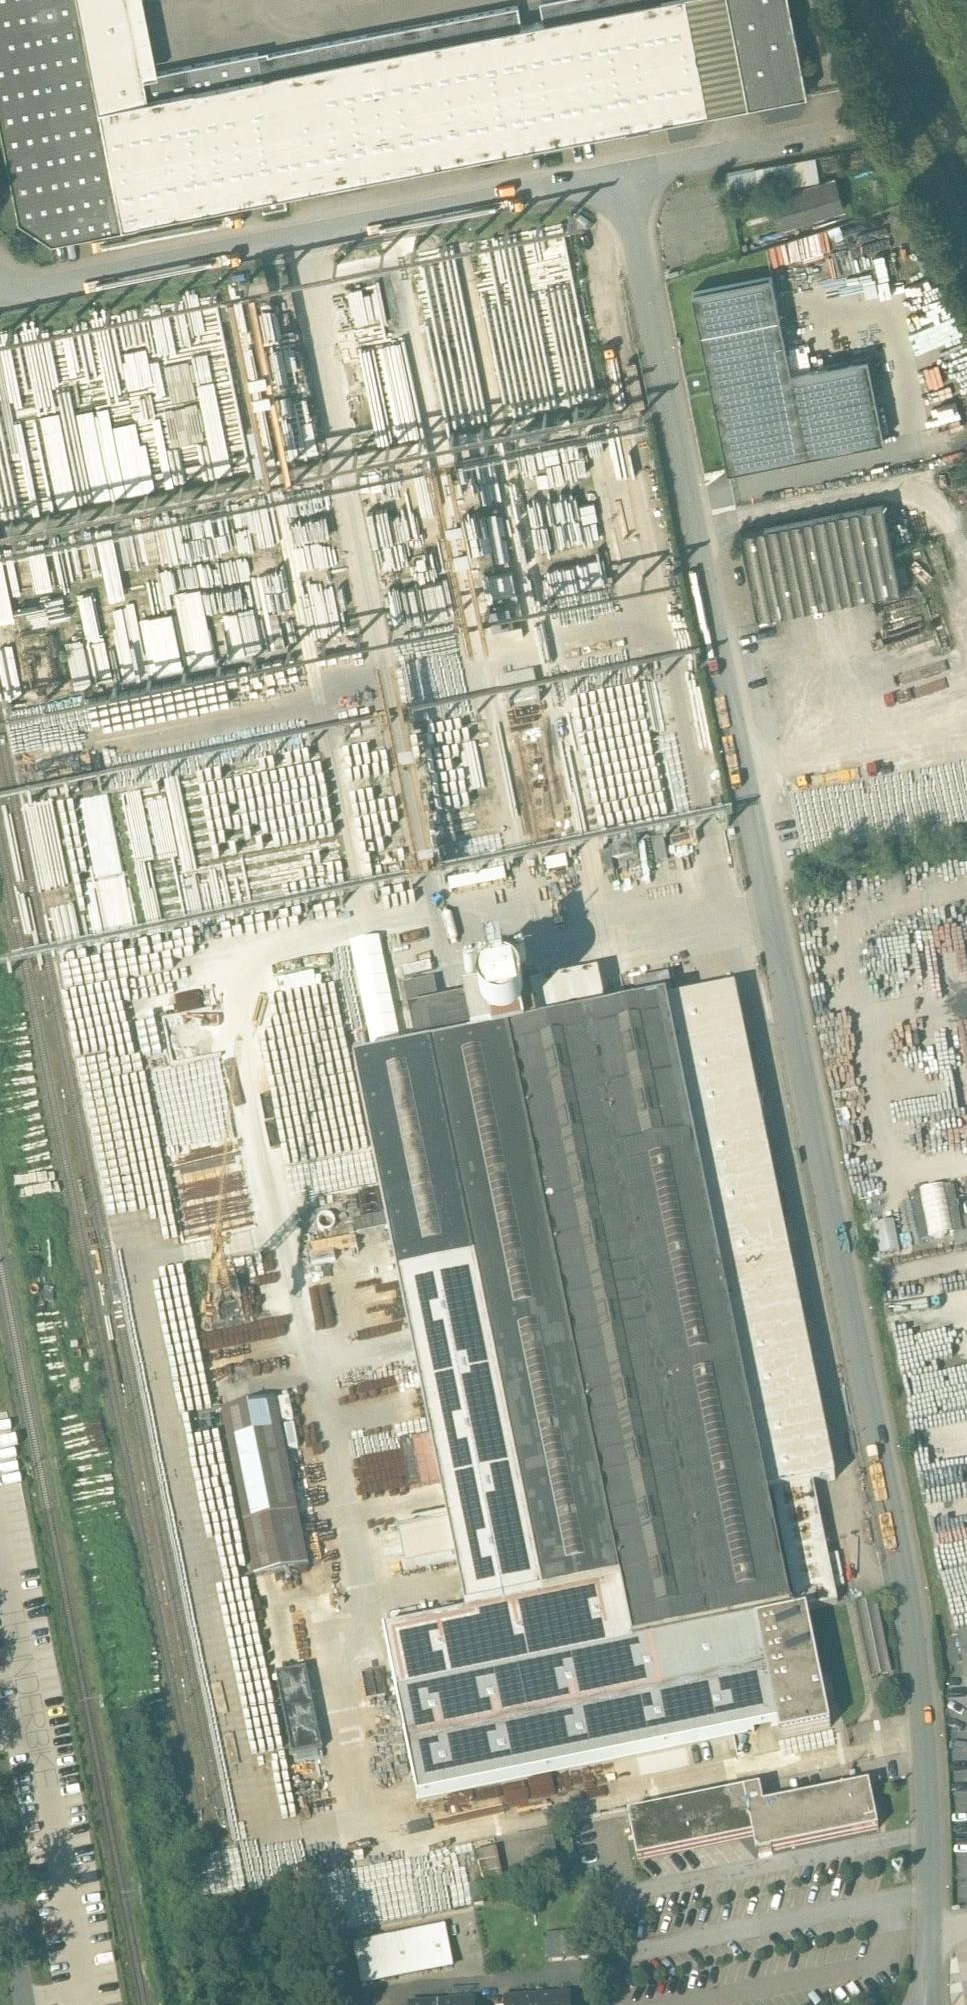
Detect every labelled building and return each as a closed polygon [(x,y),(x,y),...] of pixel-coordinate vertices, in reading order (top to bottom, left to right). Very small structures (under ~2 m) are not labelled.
[(17,218),(50,240),(120,226),(98,108),(97,108),(76,0),(0,0),(0,132),(17,218)] [(258,56),(262,76),(191,89),(98,108),(120,226),(709,111),(687,0),(548,0),(540,1),(544,21),(522,26),(518,6),(259,56),(258,56)] [(709,111),(808,92),(790,0),(687,0),(709,111)] [(258,52),(187,66),(191,89),(262,76),(258,56),(259,56),(258,52)] [(699,137),(699,130),(672,131),(672,138),(699,137)] [(816,156),(756,168),(760,191),(820,180),(816,156)] [(756,168),(727,173),(731,196),(760,191),(756,168)] [(834,178),(772,197),(781,227),(843,209),(834,178)] [(772,276),(693,292),(729,470),(808,454),(792,373),(772,276)] [(870,357),(792,373),(808,454),(886,438),(870,357)] [(741,532),(758,612),(900,584),(884,504),(741,532)] [(538,968),(517,972),(519,984),(540,980),(538,968)] [(599,973),(519,989),(526,1022),(527,1031),(608,1015),(599,973)] [(516,976),(482,983),(485,995),(519,988),(516,976)] [(480,978),(466,981),(469,996),(483,993),(480,978)] [(435,979),(405,985),(411,1011),(419,1053),(419,1054),(433,1051),(450,1047),(442,1008),(442,1005),(440,1005),(435,979)] [(519,988),(485,995),(485,997),(492,1029),(526,1022),(519,989),(519,988)] [(792,1265),(736,989),(668,1003),(769,1494),(775,1492),(814,1484),(836,1480),(805,1326),(776,1332),(768,1290),(764,1271),(792,1265)] [(485,997),(442,1005),(442,1008),(450,1047),(493,1038),(492,1029),(485,997)] [(788,1592),(668,1003),(527,1031),(510,1035),(622,1584),(544,1599),(470,1615),(386,1632),(419,1799),(779,1725),(781,1737),(832,1727),(808,1611),(793,1614),(792,1612),(788,1592)] [(450,1047),(433,1051),(431,1052),(432,1054),(433,1053),(477,1270),(544,1599),(622,1584),(510,1035),(450,1047)] [(419,1053),(356,1066),(401,1285),(477,1270),(433,1053),(432,1054),(431,1052),(433,1051),(419,1054),(419,1053)] [(966,1236),(966,1212),(964,1185),(918,1191),(923,1241),(966,1236)] [(875,1225),(879,1254),(904,1251),(901,1222),(875,1225)] [(792,1265),(764,1271),(768,1290),(796,1285),(792,1265)] [(477,1270),(401,1285),(470,1615),(544,1599),(477,1270)] [(796,1285),(768,1290),(776,1332),(805,1326),(796,1285)] [(310,1566),(276,1400),(222,1411),(256,1577),(298,1568),(310,1566)] [(294,1432),(283,1434),(288,1454),(298,1452),(294,1432)] [(814,1484),(775,1492),(775,1493),(774,1493),(794,1591),(788,1592),(792,1612),(798,1611),(798,1612),(839,1604),(814,1484)] [(310,1566),(298,1568),(301,1581),(325,1576),(322,1564),(310,1566)] [(279,1573),(256,1577),(258,1589),(281,1584),(279,1573)] [(883,1598),(860,1603),(876,1677),(899,1672),(883,1598)] [(283,1604),(262,1608),(264,1619),(285,1615),(283,1604)] [(307,1668),(276,1674),(293,1755),(323,1749),(307,1668)] [(870,1784),(765,1805),(761,1787),(629,1815),(638,1860),(754,1836),(758,1854),(879,1829),(870,1784)] [(554,1837),(543,1839),(545,1849),(547,1860),(558,1858),(554,1837)] [(497,1848),(475,1852),(477,1864),(500,1859),(497,1848)] [(545,1849),(534,1851),(536,1861),(538,1871),(549,1869),(547,1860),(545,1849)] [(500,1859),(477,1864),(479,1876),(502,1871),(500,1859)] [(536,1861),(526,1864),(530,1884),(541,1882),(538,1871),(536,1861)] [(502,1871),(479,1876),(482,1887),(504,1883),(502,1871)] [(481,1883),(470,1885),(474,1906),(485,1904),(481,1883)] [(470,1885),(459,1887),(463,1908),(474,1906),(470,1885)] [(459,1887),(448,1889),(452,1910),(463,1908),(459,1887)] [(445,1926),(353,1944),(361,1984),(453,1966),(446,1929),(445,1926)] [(591,1933),(577,1934),(579,1960),(593,1959),(591,1933)] [(340,1935),(327,1938),(334,1973),(347,1970),(340,1935)] [(563,1935),(548,1937),(549,1962),(564,1961),(563,1935)] [(505,1999),(506,2004),(571,2004),(571,1995),(505,1999)]
